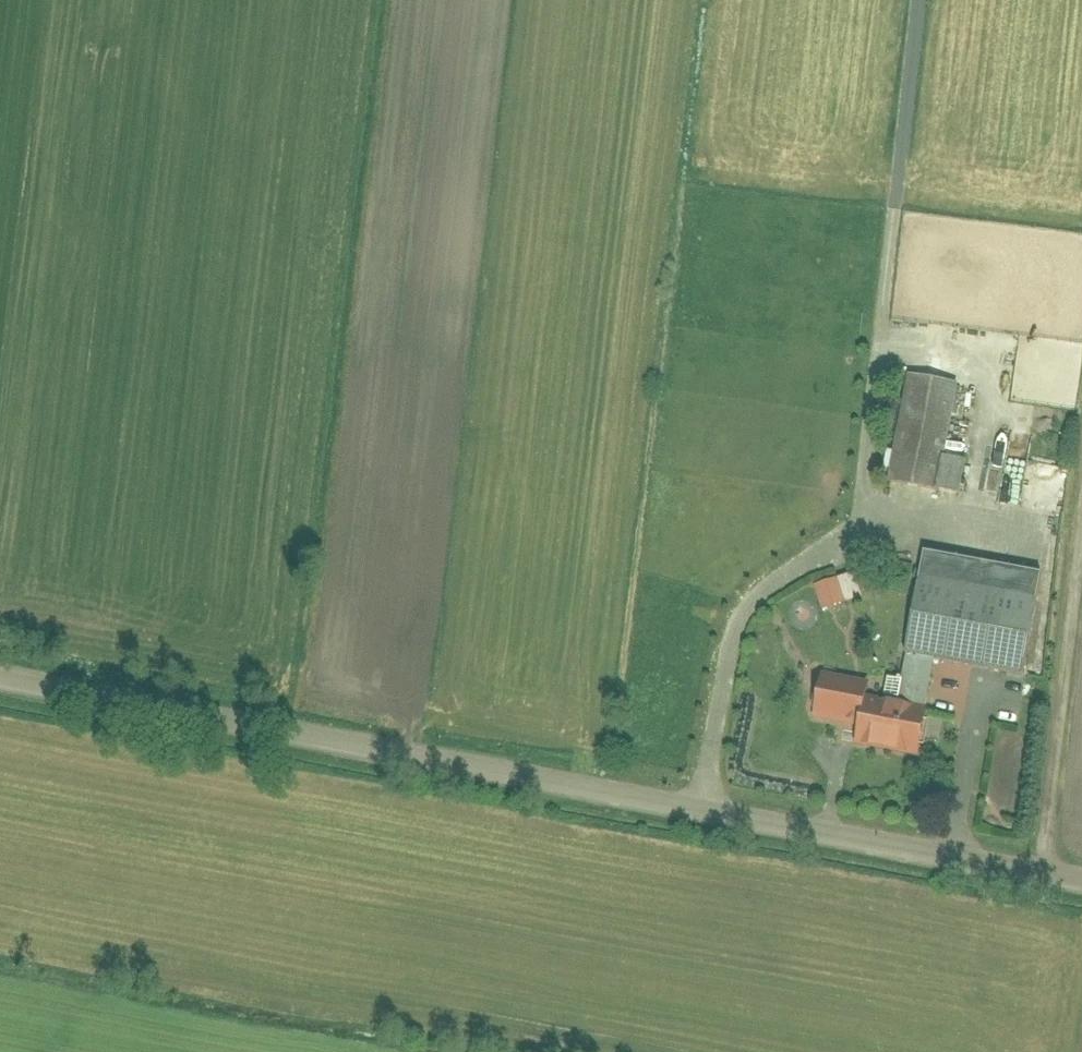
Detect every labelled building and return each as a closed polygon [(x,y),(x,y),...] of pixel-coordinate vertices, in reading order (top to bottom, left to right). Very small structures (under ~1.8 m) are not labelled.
[(938,494),(938,492),(964,497),(970,464),(944,460),(957,388),(909,379),(889,485),(938,494)] [(928,555),(908,661),(1023,683),(1043,577),(928,555)] [(812,589),(820,614),(860,601),(852,576),(812,589)] [(860,731),(857,749),(923,762),(932,716),(881,706),(884,688),(825,676),(815,721),(860,731)]
